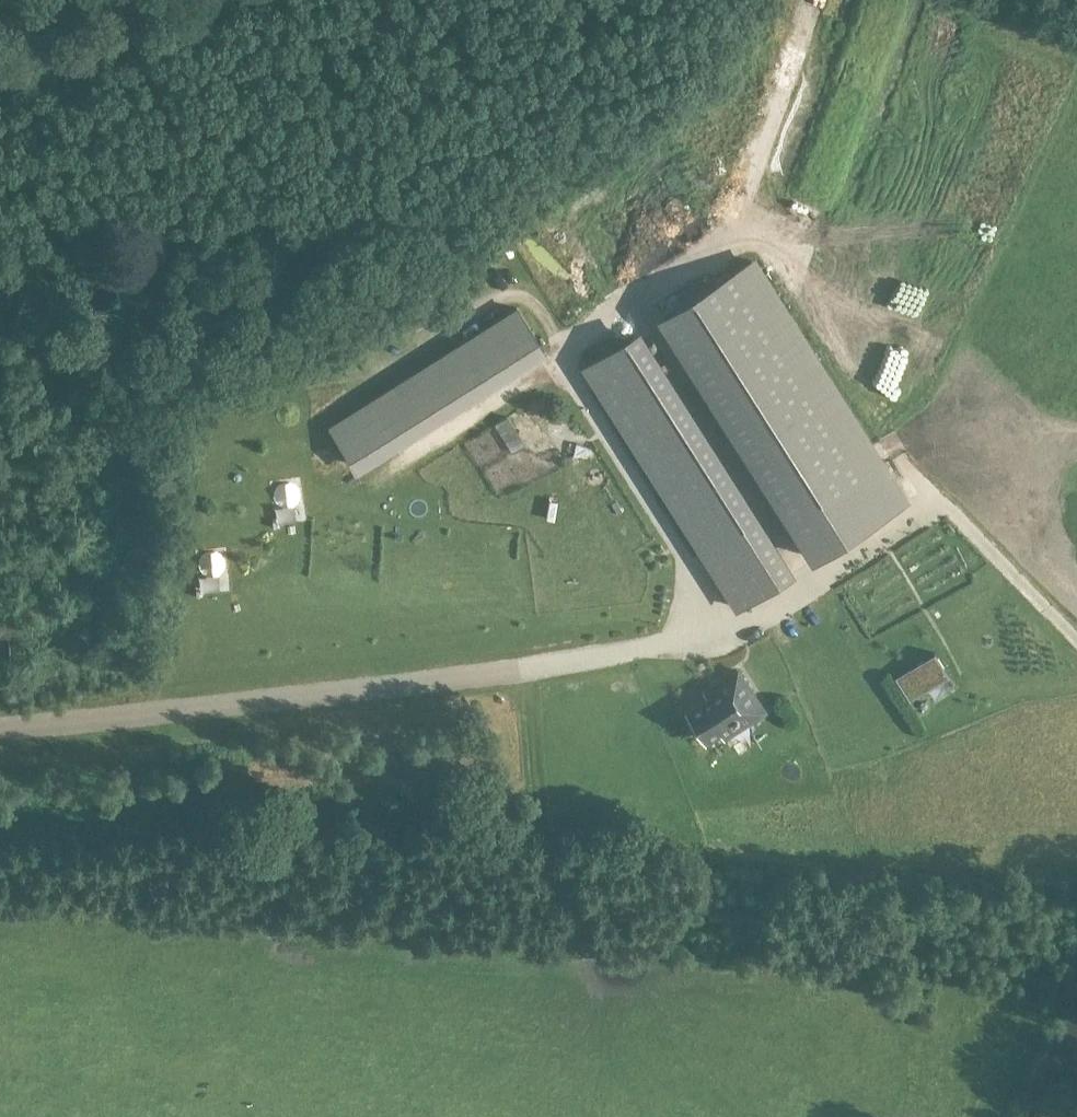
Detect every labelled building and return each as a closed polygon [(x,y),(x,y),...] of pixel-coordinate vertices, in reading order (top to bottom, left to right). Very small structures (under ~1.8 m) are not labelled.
[(817,558),(905,502),(751,261),(663,316),(817,558)] [(514,308),(329,426),(357,469),(542,351),(514,308)] [(634,335),(585,366),(739,607),(788,576),(634,335)] [(542,397),(524,410),(539,431),(557,417),(542,397)] [(569,414),(543,435),(558,453),(584,432),(569,414)] [(506,453),(522,446),(510,415),(494,422),(506,453)] [(257,455),(257,493),(279,493),(279,455),(257,455)] [(432,578),(433,568),(412,566),(411,576),(432,578)] [(949,675),(934,652),(895,677),(909,700),(949,675)] [(703,695),(683,709),(703,741),(718,732),(723,739),(766,712),(737,666),(699,689),(703,695)]
